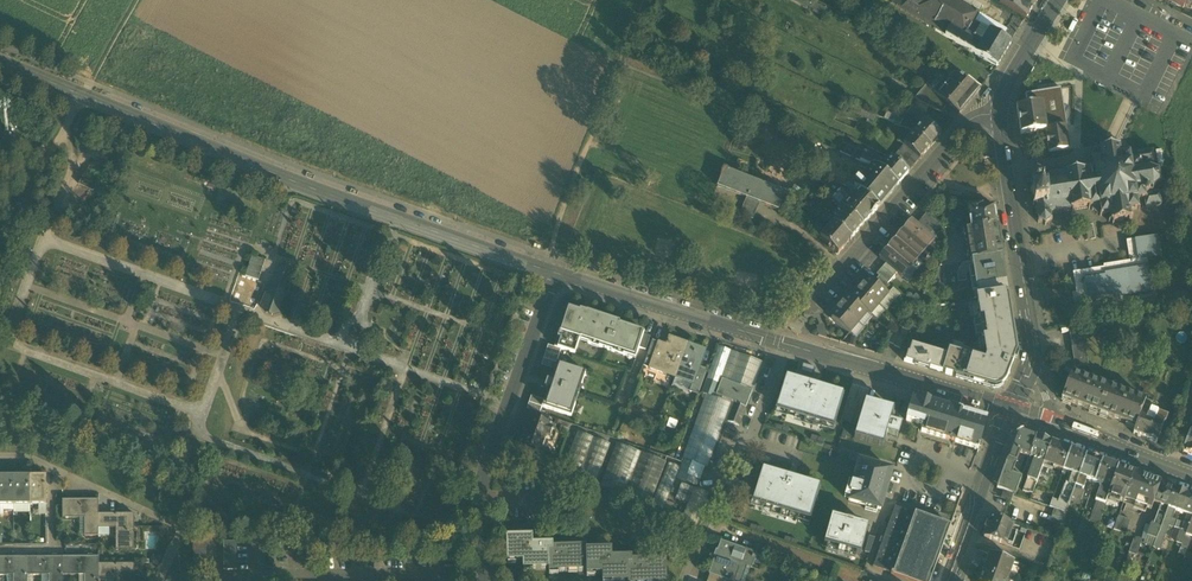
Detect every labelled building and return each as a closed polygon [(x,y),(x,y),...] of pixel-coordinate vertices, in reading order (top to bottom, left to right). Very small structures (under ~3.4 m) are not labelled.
[(896,0),(893,0),(890,4),(900,10),(903,5),(896,0)] [(908,3),(905,1),(903,5),(900,10),(945,37),(949,29),(933,20),(934,19),(917,10),(923,0),(910,0),(908,3)] [(955,0),(923,0),(917,10),(934,19),(933,20),(949,29),(950,29),(964,37),(973,22),(978,14),(955,0)] [(999,3),(1026,19),(1033,6),(1032,5),(1033,3),(1034,3),(1036,2),(1037,0),(1001,0),(999,3)] [(1168,2),(1183,10),(1185,6),(1186,4),(1185,4),(1187,0),(1169,0),(1168,2)] [(1006,30),(978,14),(973,22),(989,31),(978,50),(975,55),(996,67),(1011,44),(1002,38),(1006,30)] [(989,31),(973,22),(964,37),(977,45),(975,48),(978,50),(989,31)] [(964,37),(950,29),(949,29),(945,37),(975,55),(978,50),(975,48),(977,45),(964,37)] [(1058,65),(1040,56),(1034,68),(1053,77),(1058,65)] [(949,73),(933,91),(934,91),(933,92),(936,95),(943,86),(944,87),(953,75),(949,73)] [(732,83),(714,75),(710,83),(728,92),(732,83)] [(953,75),(944,87),(943,86),(936,95),(948,105),(958,114),(980,89),(953,75)] [(927,85),(914,99),(916,100),(929,107),(941,113),(948,105),(936,95),(933,92),(934,91),(933,91),(927,85)] [(1059,90),(1027,95),(1028,106),(1041,104),(1043,116),(1049,115),(1051,129),(1065,127),(1059,90)] [(929,107),(916,100),(912,107),(922,114),(924,115),(929,107)] [(1045,130),(1043,116),(1041,104),(1028,106),(1016,108),(1020,134),(1045,130)] [(875,115),(857,106),(854,113),(871,121),(875,115)] [(922,114),(912,107),(908,112),(918,119),(922,114)] [(903,120),(887,112),(884,119),(900,126),(903,120)] [(924,115),(922,114),(918,119),(923,123),(924,121),(925,122),(928,118),(924,115)] [(1049,115),(1043,116),(1045,130),(1051,129),(1049,115)] [(925,122),(924,121),(923,123),(913,134),(930,147),(941,135),(925,122)] [(1051,129),(1045,130),(1049,153),(1069,149),(1065,127),(1051,129)] [(1082,131),(1073,133),(1076,148),(1085,147),(1082,131)] [(930,147),(913,134),(903,146),(920,159),(930,147)] [(1081,172),(1066,174),(1066,172),(1065,172),(1065,174),(1054,176),(1054,174),(1052,174),(1053,176),(1044,178),(1043,173),(1044,171),(1043,170),(1042,171),(1036,169),(1036,167),(1035,168),(1035,169),(1032,173),(1030,172),(1029,173),(1031,174),(1032,181),(1030,181),(1031,189),(1033,188),(1034,191),(1032,191),(1031,190),(1030,191),(1032,193),(1033,203),(1032,205),(1033,206),(1035,205),(1035,204),(1036,207),(1035,207),(1036,215),(1037,215),(1038,221),(1037,222),(1038,223),(1039,222),(1045,223),(1045,225),(1046,225),(1046,223),(1051,220),(1052,220),(1053,219),(1051,218),(1050,213),(1059,212),(1059,214),(1061,214),(1061,211),(1072,210),(1072,212),(1073,212),(1073,210),(1088,207),(1088,210),(1090,209),(1089,207),(1093,207),(1093,209),(1092,210),(1097,214),(1099,213),(1100,213),(1101,214),(1099,216),(1100,217),(1102,215),(1110,214),(1111,220),(1109,221),(1109,222),(1111,222),(1111,223),(1112,223),(1112,225),(1113,224),(1113,222),(1128,220),(1128,222),(1129,222),(1129,220),(1130,220),(1130,219),(1132,218),(1132,217),(1130,217),(1129,211),(1138,209),(1139,210),(1140,210),(1138,208),(1137,200),(1144,199),(1145,207),(1161,205),(1159,192),(1153,193),(1152,189),(1158,183),(1160,184),(1161,183),(1159,182),(1158,174),(1160,172),(1159,171),(1156,172),(1149,169),(1148,164),(1154,164),(1152,151),(1136,154),(1136,157),(1129,158),(1128,155),(1129,154),(1129,153),(1127,154),(1119,155),(1118,149),(1120,149),(1120,147),(1118,148),(1118,146),(1117,146),(1117,145),(1115,145),(1116,147),(1101,149),(1101,147),(1099,147),(1100,150),(1098,150),(1099,151),(1097,151),(1097,153),(1099,153),(1100,159),(1093,160),(1091,159),(1090,160),(1091,161),(1092,163),(1090,164),(1088,162),(1084,168),(1086,169),(1086,171),(1083,171),(1082,169),(1081,169),(1081,172)] [(920,159),(903,146),(899,151),(900,152),(894,160),(909,172),(920,159)] [(858,150),(854,158),(860,161),(864,153),(858,150)] [(881,160),(864,153),(860,161),(872,167),(878,169),(879,169),(880,171),(884,166),(882,165),(880,163),(881,161),(881,160)] [(894,160),(891,158),(884,166),(880,171),(897,186),(909,172),(894,160)] [(878,169),(872,167),(855,187),(860,192),(878,208),(897,186),(880,171),(879,169),(878,169)] [(785,193),(725,169),(718,187),(747,198),(741,214),(753,219),(759,203),(778,211),(785,193)] [(860,192),(857,196),(854,194),(842,208),(845,211),(863,226),(878,208),(860,192)] [(983,206),(968,208),(971,228),(997,224),(995,207),(983,209),(983,206)] [(863,226),(845,211),(833,223),(851,239),(863,226)] [(937,223),(926,214),(921,219),(934,230),(940,223),(937,223)] [(934,230),(921,219),(917,224),(929,235),(934,230)] [(917,224),(912,220),(904,230),(926,249),(934,239),(929,235),(917,224)] [(851,239),(833,223),(820,239),(838,255),(851,239)] [(971,228),(965,228),(970,261),(1002,256),(997,224),(971,228)] [(926,249),(904,230),(896,239),(918,259),(926,249)] [(1130,262),(1103,266),(1103,268),(1072,273),(1076,293),(1072,294),(1074,305),(1151,292),(1146,260),(1159,258),(1156,237),(1127,242),(1130,262)] [(918,259),(896,239),(888,249),(910,268),(918,259)] [(910,268),(888,249),(879,258),(897,273),(902,278),(910,268)] [(265,260),(252,256),(245,276),(259,280),(265,260)] [(1002,256),(970,261),(976,299),(978,299),(1008,294),(1002,256)] [(897,273),(886,264),(881,269),(892,279),(897,273)] [(281,266),(271,289),(284,293),(290,269),(281,266)] [(892,279),(881,269),(877,275),(879,277),(888,284),(892,279)] [(888,284),(879,277),(874,282),(888,294),(893,289),(888,284)] [(874,282),(870,279),(863,287),(860,285),(858,287),(879,305),(888,294),(874,282)] [(879,305),(858,287),(856,290),(859,292),(852,299),(852,300),(868,313),(867,313),(870,315),(879,305)] [(271,289),(269,288),(262,305),(266,312),(272,314),(281,312),(286,294),(284,293),(271,289)] [(1008,294),(978,299),(980,317),(978,317),(982,342),(984,341),(987,358),(986,362),(962,354),(963,350),(964,345),(953,342),(951,350),(950,350),(948,357),(943,374),(995,389),(1000,388),(1004,386),(1007,382),(1017,355),(1008,294)] [(868,313),(852,300),(852,299),(850,297),(843,305),(840,303),(838,305),(859,323),(867,313),(868,313)] [(859,323),(838,305),(836,308),(838,310),(831,318),(850,334),(859,323)] [(644,335),(645,332),(569,307),(556,347),(576,354),(581,337),(589,339),(587,344),(636,360),(639,348),(644,335)] [(1082,325),(1068,327),(1071,347),(1085,345),(1082,325)] [(894,345),(894,346),(900,349),(909,330),(903,327),(894,345)] [(900,332),(894,329),(888,342),(894,345),(900,332)] [(649,337),(644,335),(639,348),(645,350),(649,337)] [(666,346),(658,343),(653,358),(649,368),(675,377),(687,344),(669,338),(666,346)] [(651,341),(646,356),(653,358),(658,343),(651,341)] [(705,350),(687,344),(675,377),(692,383),(694,384),(699,367),(705,350)] [(1085,345),(1071,347),(1074,368),(1089,366),(1085,345)] [(548,346),(546,352),(559,356),(561,350),(548,346)] [(719,346),(701,393),(705,394),(713,397),(730,351),(719,346)] [(943,374),(948,357),(911,346),(906,363),(943,374)] [(546,352),(544,359),(556,363),(559,356),(546,352)] [(544,359),(542,366),(554,370),(556,363),(544,359)] [(544,400),(542,407),(571,417),(586,373),(556,363),(554,370),(544,400)] [(699,367),(694,384),(692,383),(689,392),(698,395),(707,370),(699,367)] [(1109,386),(1072,372),(1062,399),(1099,413),(1109,386)] [(785,377),(776,407),(788,411),(788,414),(822,424),(823,422),(835,425),(844,395),(819,387),(819,389),(810,386),(810,385),(785,377)] [(752,391),(722,379),(715,395),(735,402),(735,403),(746,408),(752,391)] [(1146,400),(1109,386),(1099,413),(1136,426),(1141,414),(1146,400)] [(713,397),(705,394),(681,457),(673,480),(699,490),(731,404),(713,397)] [(531,396),(529,403),(542,407),(544,400),(531,396)] [(987,419),(913,396),(906,421),(923,426),(921,432),(978,449),(987,419)] [(529,403),(527,409),(529,410),(539,414),(542,407),(529,403)] [(735,403),(727,422),(739,426),(746,408),(735,403)] [(894,411),(865,403),(854,439),(883,447),(887,435),(898,438),(901,427),(890,424),(894,411)] [(1167,413),(1154,408),(1151,418),(1163,422),(1167,413)] [(539,414),(529,410),(527,418),(530,419),(530,418),(547,424),(550,417),(539,414)] [(1151,418),(1141,414),(1136,426),(1133,434),(1156,443),(1164,423),(1163,422),(1151,418)] [(547,424),(530,418),(530,419),(525,434),(521,433),(517,444),(527,448),(527,449),(539,453),(544,436),(550,438),(554,427),(547,424)] [(611,444),(578,431),(563,468),(597,481),(611,444)] [(1016,435),(1006,461),(1015,464),(1018,455),(1028,458),(1029,457),(1036,438),(1021,432),(1016,435)] [(1190,432),(1182,453),(1191,457),(1191,432),(1190,432)] [(1051,443),(1036,438),(1029,457),(1037,461),(1043,463),(1051,443)] [(667,461),(616,442),(599,486),(660,509),(677,465),(667,461)] [(1071,450),(1051,443),(1043,463),(1043,464),(1063,471),(1071,450)] [(1071,450),(1063,471),(1071,474),(1078,477),(1086,456),(1071,450)] [(1102,462),(1086,456),(1078,477),(1085,480),(1094,483),(1102,462)] [(1037,461),(1029,457),(1028,458),(1024,469),(1030,471),(1032,464),(1035,462),(1036,463),(1037,461)] [(1021,477),(1011,474),(1015,464),(1006,461),(997,488),(1015,494),(1021,477)] [(1035,462),(1032,464),(1030,471),(1027,479),(1035,483),(1043,464),(1043,463),(1037,461),(1036,463),(1035,462)] [(891,471),(860,462),(849,501),(880,510),(891,471)] [(1118,468),(1102,462),(1094,483),(1101,485),(1110,489),(1118,468)] [(1134,474),(1118,468),(1110,489),(1107,497),(1123,503),(1124,500),(1134,474)] [(762,469),(752,499),(765,503),(764,506),(798,516),(799,514),(811,517),(821,487),(796,479),(795,481),(786,478),(786,477),(762,469)] [(1069,477),(1061,499),(1065,500),(1069,502),(1075,487),(1078,477),(1071,474),(1069,477)] [(1160,484),(1134,474),(1124,500),(1150,510),(1153,503),(1160,484)] [(0,483),(0,505),(14,505),(14,483),(14,476),(7,476),(7,483),(0,483)] [(23,476),(23,483),(14,483),(14,505),(30,505),(30,482),(30,476),(23,476)] [(39,483),(30,482),(30,505),(46,505),(46,476),(39,476),(39,483)] [(1085,480),(1078,477),(1075,487),(1083,490),(1085,483),(1085,480)] [(1035,483),(1027,479),(1022,490),(1028,492),(1029,491),(1032,493),(1035,483)] [(1175,489),(1160,484),(1153,503),(1160,505),(1168,508),(1175,489)] [(1110,489),(1101,485),(1095,501),(1097,502),(1104,504),(1107,497),(1110,489)] [(1075,487),(1069,502),(1077,504),(1083,490),(1075,487)] [(1175,489),(1168,508),(1174,510),(1180,513),(1187,494),(1175,489)] [(1187,494),(1180,513),(1187,515),(1191,517),(1191,496),(1187,494)] [(98,500),(63,500),(63,518),(87,518),(87,536),(98,536),(98,526),(98,514),(98,500)] [(1104,504),(1097,502),(1094,510),(1101,512),(1104,504)] [(1160,505),(1151,532),(1158,534),(1165,518),(1168,508),(1160,505)] [(895,506),(873,567),(891,573),(891,575),(892,575),(893,575),(909,580),(930,580),(950,526),(915,513),(915,514),(895,506)] [(1066,513),(1054,508),(1052,515),(1063,519),(1066,513)] [(1168,508),(1165,518),(1168,519),(1172,520),(1175,512),(1174,510),(1168,508)] [(133,514),(98,514),(98,526),(116,526),(116,549),(133,549),(133,514)] [(1187,515),(1185,516),(1182,524),(1189,526),(1191,519),(1191,517),(1187,515)] [(1130,521),(1118,516),(1113,530),(1126,534),(1130,521)] [(832,517),(824,544),(860,555),(868,527),(860,525),(861,523),(840,517),(839,519),(832,517)] [(1013,525),(991,517),(988,524),(986,524),(984,530),(986,530),(984,537),(1006,545),(1013,525)] [(1172,520),(1168,519),(1165,525),(1174,528),(1177,522),(1172,520)] [(1189,526),(1182,524),(1180,530),(1187,533),(1189,526)] [(206,535),(193,535),(193,576),(206,576),(206,535)] [(585,546),(551,547),(551,544),(537,545),(538,545),(531,546),(531,536),(506,537),(507,562),(523,562),(523,570),(548,569),(548,572),(586,571),(585,550),(585,546)] [(1142,540),(1134,537),(1128,552),(1136,555),(1142,540)] [(236,541),(223,541),(224,569),(237,569),(236,541)] [(720,541),(709,573),(730,580),(736,580),(743,564),(750,567),(755,553),(720,541)] [(585,550),(586,571),(586,575),(602,574),(602,580),(666,580),(666,559),(632,560),(632,557),(617,557),(617,558),(611,558),(611,549),(585,550)] [(1011,561),(989,553),(982,573),(1004,580),(1011,561)] [(0,558),(0,575),(16,575),(16,580),(27,580),(27,575),(27,557),(0,558)] [(27,557),(27,575),(52,575),(52,580),(63,580),(63,575),(63,557),(27,557)] [(63,557),(63,575),(87,575),(87,580),(99,580),(99,576),(99,564),(98,557),(63,557)] [(99,564),(99,576),(116,576),(116,580),(133,580),(133,564),(99,564)] [(982,573),(979,580),(1005,580),(1004,580),(982,573)]
